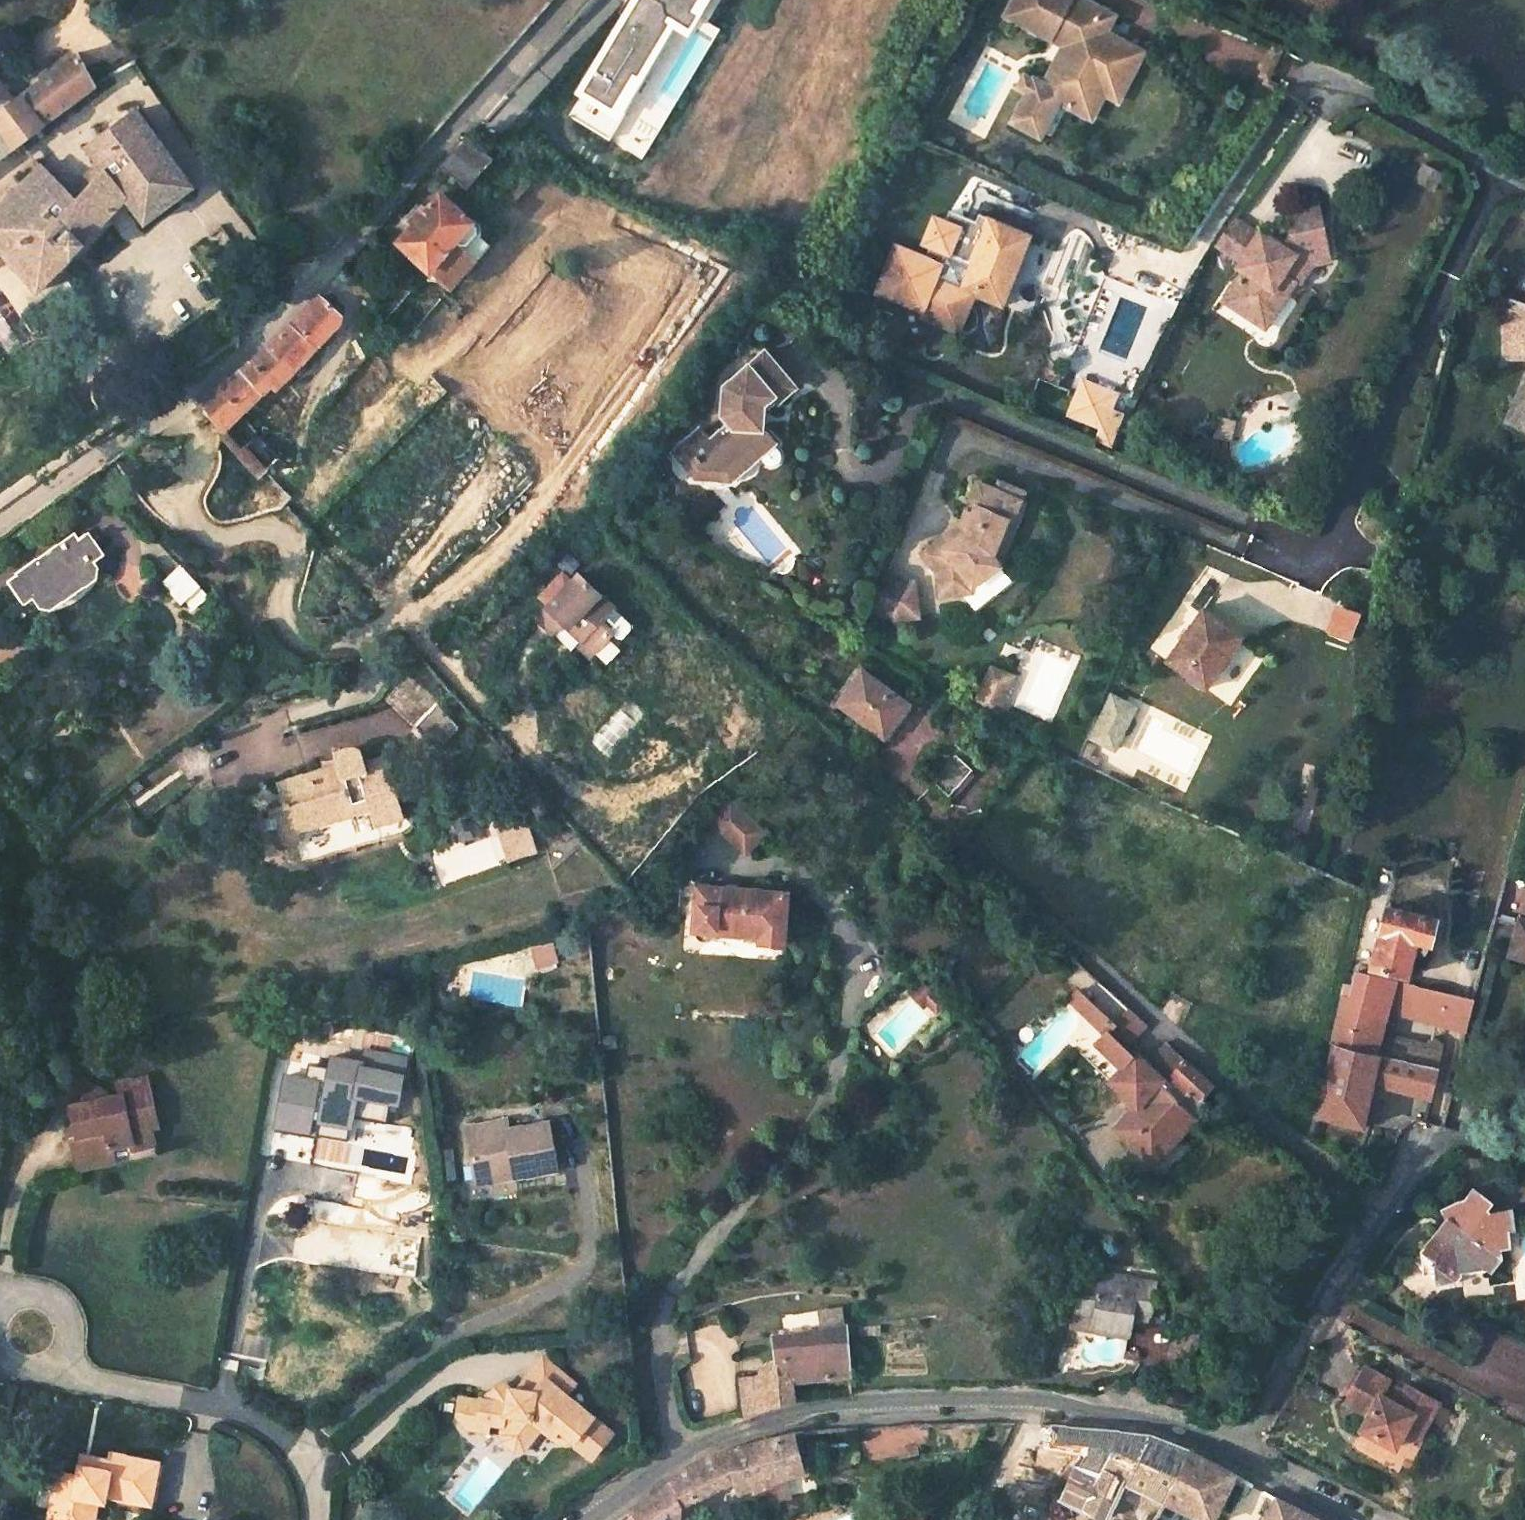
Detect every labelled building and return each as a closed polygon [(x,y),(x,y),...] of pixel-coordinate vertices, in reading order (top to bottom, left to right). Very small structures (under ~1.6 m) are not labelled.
[(583,88),(570,109),(611,134),(675,28),(690,37),(694,30),(712,0),(692,0),(686,9),(693,12),(687,23),(666,12),(661,20),(664,22),(634,71),(629,69),(610,104),(583,88)] [(686,9),(692,0),(637,0),(583,88),(610,104),(629,69),(634,71),(664,22),(661,20),(666,12),(687,23),(693,12),(686,9)] [(1075,0),(1015,0),(1007,15),(1069,48),(1059,65),(1064,67),(1052,89),(1048,87),(1050,84),(1041,79),(1037,82),(1034,80),(1012,122),(1038,136),(1057,98),(1075,108),(1085,105),(1105,67),(1115,63),(1122,50),(1119,40),(1093,26),(1100,13),(1075,0)] [(15,144),(95,84),(76,50),(12,100),(0,84),(0,155),(15,144)] [(35,288),(86,242),(126,198),(144,223),(192,186),(135,108),(88,145),(105,171),(71,205),(42,163),(0,205),(0,248),(35,288)] [(439,163),(466,187),(493,157),(466,134),(453,148),(439,163)] [(1443,174),(1421,163),(1412,180),(1433,192),(1443,174)] [(428,268),(450,288),(486,247),(474,236),(474,227),(438,194),(423,210),(420,207),(408,220),(411,223),(394,240),(427,270),(428,268)] [(893,244),(874,292),(922,312),(920,317),(958,333),(973,295),(1001,306),(1029,235),(977,214),(974,221),(947,210),(943,221),(932,216),(920,244),(945,254),(941,264),(893,244)] [(1244,273),(1223,306),(1265,332),(1295,285),(1298,287),(1309,263),(1327,259),(1318,213),(1285,219),(1287,229),(1265,235),(1262,233),(1260,235),(1233,218),(1215,248),(1242,265),(1238,270),(1244,273)] [(194,401),(259,475),(280,455),(241,409),(270,386),(274,390),(339,323),(340,312),(320,295),(316,298),(265,349),(245,365),(194,401)] [(760,401),(765,406),(792,383),(761,347),(756,352),(782,382),(760,401)] [(702,431),(684,446),(697,462),(720,462),(744,441),(756,455),(772,441),(760,427),(750,427),(750,422),(752,422),(755,421),(756,419),(757,417),(758,414),(758,412),(757,410),(755,408),(753,407),(750,406),(750,401),(765,406),(760,401),(782,382),(756,352),(715,387),(712,398),(723,398),(722,402),(721,403),(720,404),(719,405),(719,406),(718,409),(718,412),(718,415),(719,417),(720,419),(723,422),(706,436),(702,431)] [(1524,429),(1524,373),(1501,419),(1524,429)] [(1081,380),(1068,414),(1101,427),(1115,393),(1081,380)] [(1232,420),(1219,417),(1214,437),(1227,440),(1232,420)] [(678,439),(684,446),(702,431),(696,425),(678,439)] [(732,476),(756,455),(744,441),(720,462),(732,476)] [(933,599),(954,596),(953,589),(962,581),(970,575),(974,581),(991,568),(984,560),(988,549),(997,552),(1008,528),(1001,525),(1009,504),(988,495),(989,492),(988,492),(970,485),(953,526),(954,527),(959,534),(938,549),(933,543),(914,557),(929,576),(933,599)] [(1009,504),(1001,525),(1008,528),(1020,501),(1019,500),(1020,497),(991,485),(988,492),(989,492),(988,495),(1009,504)] [(954,527),(933,543),(938,549),(959,534),(954,527)] [(85,534),(75,541),(72,536),(17,571),(19,574),(10,580),(22,599),(32,593),(37,601),(48,604),(58,598),(60,592),(58,589),(72,579),(82,582),(88,578),(92,566),(87,559),(97,552),(85,534)] [(984,560),(991,568),(997,552),(988,549),(984,560)] [(192,609),(206,596),(179,565),(159,583),(179,604),(183,601),(192,609)] [(991,568),(974,581),(987,597),(1004,584),(991,568)] [(953,589),(954,596),(964,595),(962,581),(953,589)] [(863,613),(886,623),(909,620),(905,586),(891,588),(876,582),(863,613)] [(579,649),(592,663),(614,640),(609,635),(603,629),(616,616),(582,583),(541,624),(555,640),(568,627),(586,644),(579,649)] [(1323,630),(1346,637),(1356,609),(1332,601),(1323,630)] [(1161,658),(1200,686),(1238,634),(1198,605),(1161,658)] [(622,622),(616,616),(603,629),(609,635),(622,622)] [(978,706),(998,717),(1016,681),(996,670),(978,706)] [(904,705),(859,672),(836,703),(882,736),(904,705)] [(384,701),(415,730),(442,704),(410,673),(384,701)] [(1101,688),(1083,732),(1113,744),(1131,701),(1101,688)] [(1073,756),(1091,764),(1095,754),(1085,749),(1089,740),(1081,736),(1073,756)] [(927,774),(949,792),(970,769),(950,750),(927,774)] [(275,788),(289,835),(368,813),(371,826),(402,818),(384,759),(364,764),(361,756),(351,753),(331,758),(335,772),(275,788)] [(704,820),(742,855),(763,831),(725,797),(704,820)] [(495,813),(511,863),(534,856),(520,807),(495,813)] [(756,941),(780,943),(783,891),(693,884),(689,930),(756,935),(756,941)] [(1367,964),(1406,974),(1415,938),(1428,942),(1433,917),(1381,904),(1367,964)] [(1524,960),(1524,914),(1512,911),(1499,952),(1524,960)] [(532,965),(554,961),(550,941),(528,945),(532,965)] [(1353,1122),(1360,1122),(1370,1081),(1428,1096),(1437,1064),(1373,1051),(1378,1031),(1384,1007),(1392,977),(1355,968),(1348,994),(1341,992),(1329,1042),(1311,1111),(1353,1122)] [(918,975),(904,989),(921,1007),(924,1004),(932,1013),(943,1002),(918,975)] [(1472,997),(1392,977),(1384,1007),(1440,1022),(1449,1021),(1465,1026),(1472,997)] [(1127,1054),(1101,1030),(1123,1006),(1097,982),(1082,998),(1069,986),(1061,995),(1077,1010),(1078,1009),(1099,1029),(1077,1054),(1118,1090),(1121,1087),(1134,1098),(1111,1125),(1148,1158),(1190,1111),(1193,1113),(1205,1099),(1197,1093),(1207,1082),(1160,1038),(1141,1060),(1131,1050),(1127,1054)] [(1373,1051),(1437,1064),(1442,1045),(1378,1031),(1373,1051)] [(354,1059),(351,1076),(393,1084),(395,1067),(354,1059)] [(316,1093),(310,1129),(325,1132),(327,1123),(344,1126),(376,1132),(381,1111),(389,1112),(393,1084),(351,1076),(349,1085),(336,1083),(339,1069),(321,1066),(316,1093)] [(58,1143),(63,1168),(101,1161),(99,1153),(119,1149),(121,1157),(144,1152),(140,1134),(146,1133),(135,1084),(110,1089),(112,1101),(90,1105),(87,1090),(60,1076),(57,1080),(44,1103),(59,1111),(64,1133),(65,1142),(58,1143)] [(266,1136),(298,1141),(307,1091),(274,1085),(266,1136)] [(307,1143),(310,1129),(316,1093),(307,1091),(298,1141),(307,1143)] [(327,1123),(325,1132),(324,1137),(342,1140),(344,1126),(327,1123)] [(510,1182),(551,1175),(543,1128),(503,1134),(501,1126),(460,1133),(468,1178),(508,1172),(510,1182)] [(55,1134),(58,1143),(65,1142),(64,1133),(55,1134)] [(101,1161),(63,1168),(65,1177),(102,1170),(101,1161)] [(508,1172),(468,1178),(470,1189),(510,1182),(508,1172)] [(1442,1285),(1455,1284),(1462,1275),(1461,1274),(1462,1273),(1484,1270),(1491,1276),(1500,1265),(1500,1251),(1510,1251),(1508,1232),(1513,1227),(1510,1211),(1490,1212),(1486,1210),(1492,1202),(1471,1188),(1463,1197),(1437,1206),(1446,1227),(1441,1234),(1434,1228),(1417,1248),(1433,1262),(1431,1265),(1431,1277),(1442,1285)] [(1085,1325),(1122,1332),(1125,1314),(1147,1318),(1152,1287),(1111,1279),(1112,1271),(1101,1270),(1099,1279),(1077,1276),(1072,1310),(1088,1312),(1085,1325)] [(1153,1277),(1112,1271),(1111,1279),(1152,1287),(1153,1277)] [(740,1376),(744,1415),(792,1400),(790,1383),(849,1375),(844,1324),(770,1334),(773,1358),(770,1358),(767,1360),(764,1361),(761,1364),(759,1367),(757,1370),(756,1372),(756,1374),(740,1376)] [(1201,1335),(1177,1331),(1173,1358),(1196,1362),(1201,1335)] [(480,1404),(460,1402),(457,1421),(464,1430),(487,1433),(488,1426),(502,1428),(501,1437),(503,1443),(512,1451),(522,1450),(539,1430),(557,1445),(573,1442),(591,1420),(565,1397),(573,1387),(546,1364),(523,1392),(509,1390),(509,1394),(507,1400),(499,1406),(492,1404),(481,1402),(480,1404)] [(1394,1381),(1369,1368),(1349,1403),(1372,1414),(1364,1428),(1397,1447),(1406,1430),(1416,1414),(1431,1423),(1443,1403),(1413,1386),(1409,1393),(1392,1385),(1394,1381)] [(499,1406),(507,1400),(509,1394),(503,1386),(486,1398),(492,1404),(499,1406)] [(444,1404),(442,1415),(450,1417),(453,1406),(444,1404)] [(1416,1414),(1406,1430),(1422,1439),(1431,1423),(1416,1414)] [(591,1420),(573,1442),(593,1458),(611,1436),(591,1420)] [(1076,1453),(1088,1432),(1046,1427),(1045,1448),(1076,1453)] [(1094,1518),(1114,1479),(1155,1499),(1157,1500),(1199,1519),(1206,1519),(1223,1486),(1229,1474),(1183,1453),(1143,1438),(1088,1432),(1076,1453),(1070,1465),(1067,1463),(1062,1474),(1065,1475),(1054,1496),(1094,1518)] [(672,1506),(726,1481),(729,1492),(796,1472),(787,1435),(718,1453),(699,1461),(685,1468),(674,1474),(621,1514),(613,1519),(673,1519),(672,1506)] [(95,1498),(104,1501),(105,1493),(149,1501),(156,1458),(110,1449),(108,1457),(89,1453),(88,1464),(77,1461),(75,1472),(56,1469),(46,1519),(91,1519),(95,1498)] [(88,1464),(89,1453),(79,1451),(77,1461),(88,1464)] [(1247,1483),(1229,1474),(1223,1486),(1241,1495),(1242,1493),(1247,1483)] [(1247,1483),(1242,1493),(1265,1505),(1257,1519),(1316,1519),(1247,1483)]
